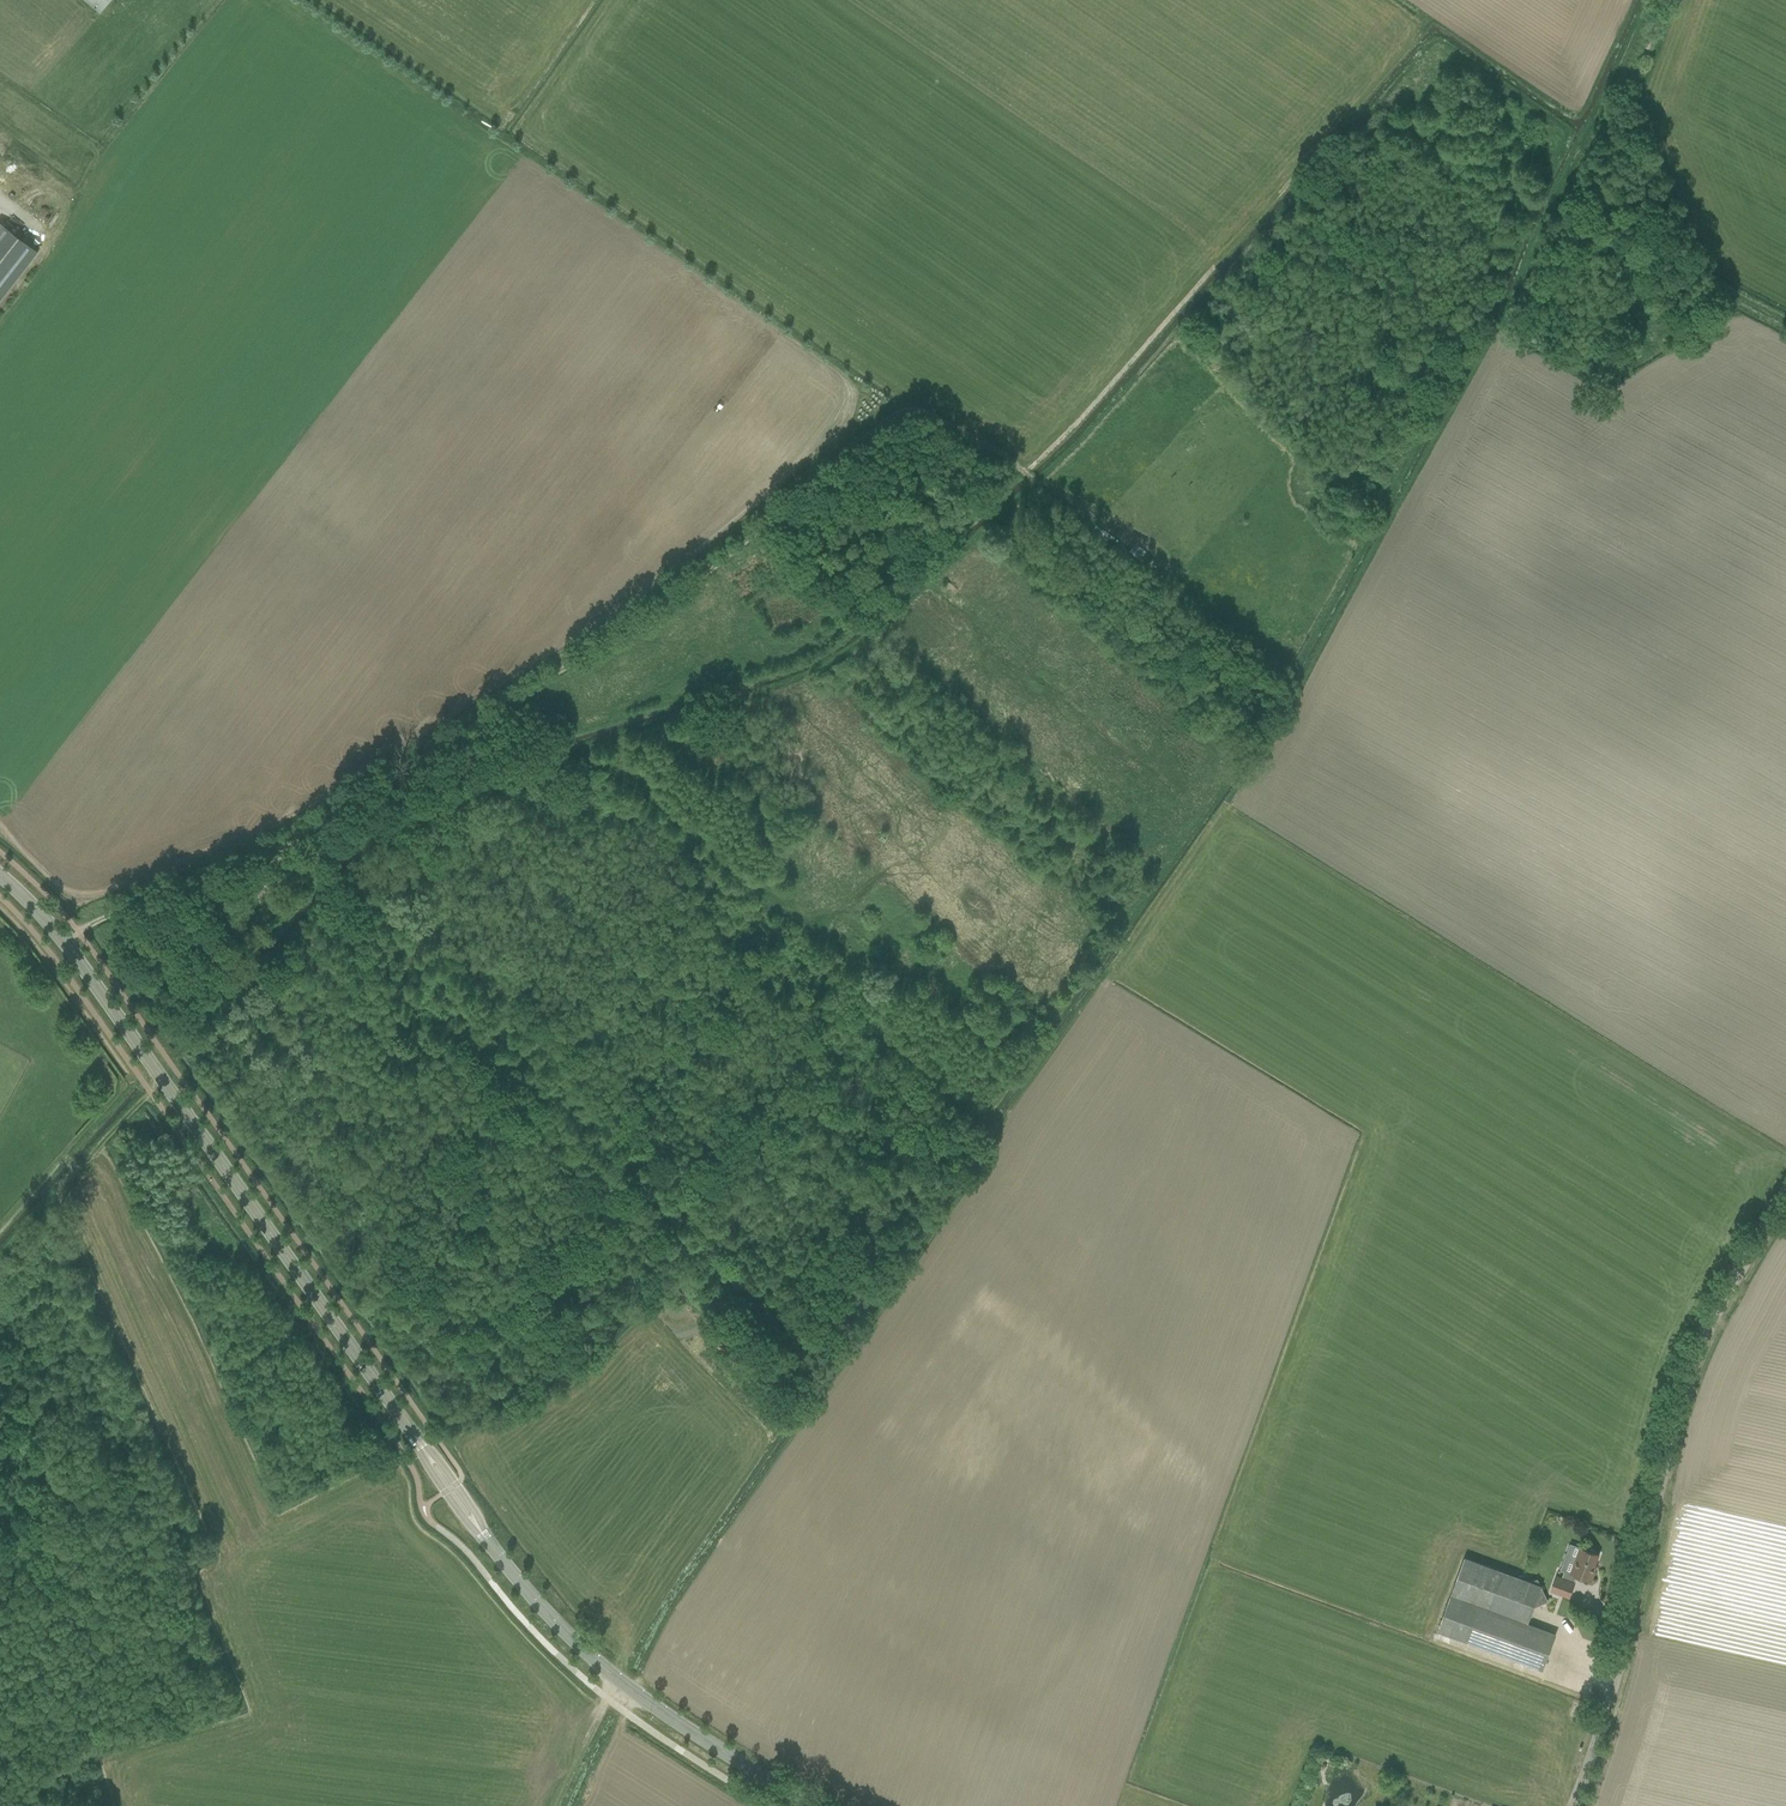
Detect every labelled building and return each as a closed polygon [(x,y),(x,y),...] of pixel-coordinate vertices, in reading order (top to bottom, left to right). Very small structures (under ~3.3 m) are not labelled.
[(100,12),(110,0),(85,0),(100,12)] [(38,251),(0,222),(0,300),(38,251)] [(675,1285),(658,1299),(665,1308),(682,1293),(675,1285)] [(1551,1590),(1558,1593),(1570,1597),(1575,1582),(1574,1582),(1577,1575),(1591,1581),(1595,1571),(1593,1570),(1599,1554),(1580,1547),(1571,1572),(1565,1570),(1562,1578),(1557,1576),(1551,1590)] [(1465,1557),(1438,1631),(1466,1641),(1532,1665),(1543,1669),(1556,1634),(1545,1630),(1528,1624),(1534,1608),(1548,1601),(1538,1579),(1531,1581),(1523,1578),(1465,1557)]
